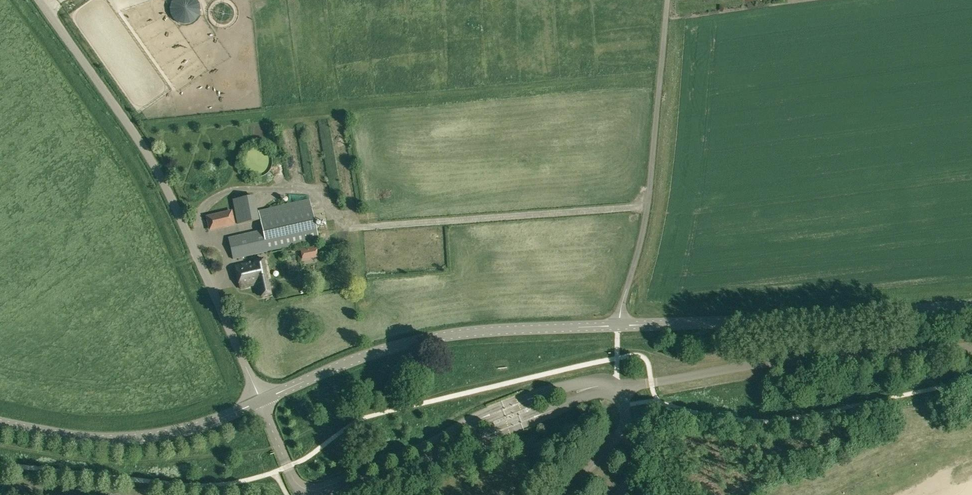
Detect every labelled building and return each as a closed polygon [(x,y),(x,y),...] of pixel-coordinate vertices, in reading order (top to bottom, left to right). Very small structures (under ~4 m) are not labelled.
[(173,0),(172,1),(172,2),(171,3),(171,4),(170,5),(170,6),(170,7),(170,8),(170,9),(170,10),(170,11),(170,12),(170,13),(170,14),(171,14),(171,15),(171,16),(172,16),(172,17),(172,18),(173,18),(173,19),(174,19),(174,20),(175,20),(175,21),(176,21),(177,22),(178,22),(178,23),(179,23),(180,23),(181,23),(181,24),(182,24),(183,24),(184,24),(185,24),(186,24),(187,24),(188,24),(189,24),(189,23),(190,23),(191,23),(192,22),(193,22),(194,21),(195,20),(196,19),(197,18),(197,17),(198,17),(198,16),(198,15),(199,15),(199,14),(199,13),(200,12),(200,11),(200,10),(200,9),(200,8),(200,7),(200,6),(199,6),(199,5),(199,4),(199,3),(198,3),(198,2),(198,1),(197,1),(197,0),(173,0)] [(233,201),(237,224),(258,220),(253,197),(233,201)] [(309,200),(258,211),(262,230),(227,238),(233,260),(319,240),(309,200)] [(301,250),(303,260),(318,257),(316,247),(301,250)] [(234,265),(240,289),(259,284),(261,296),(271,294),(263,259),(234,265)]
